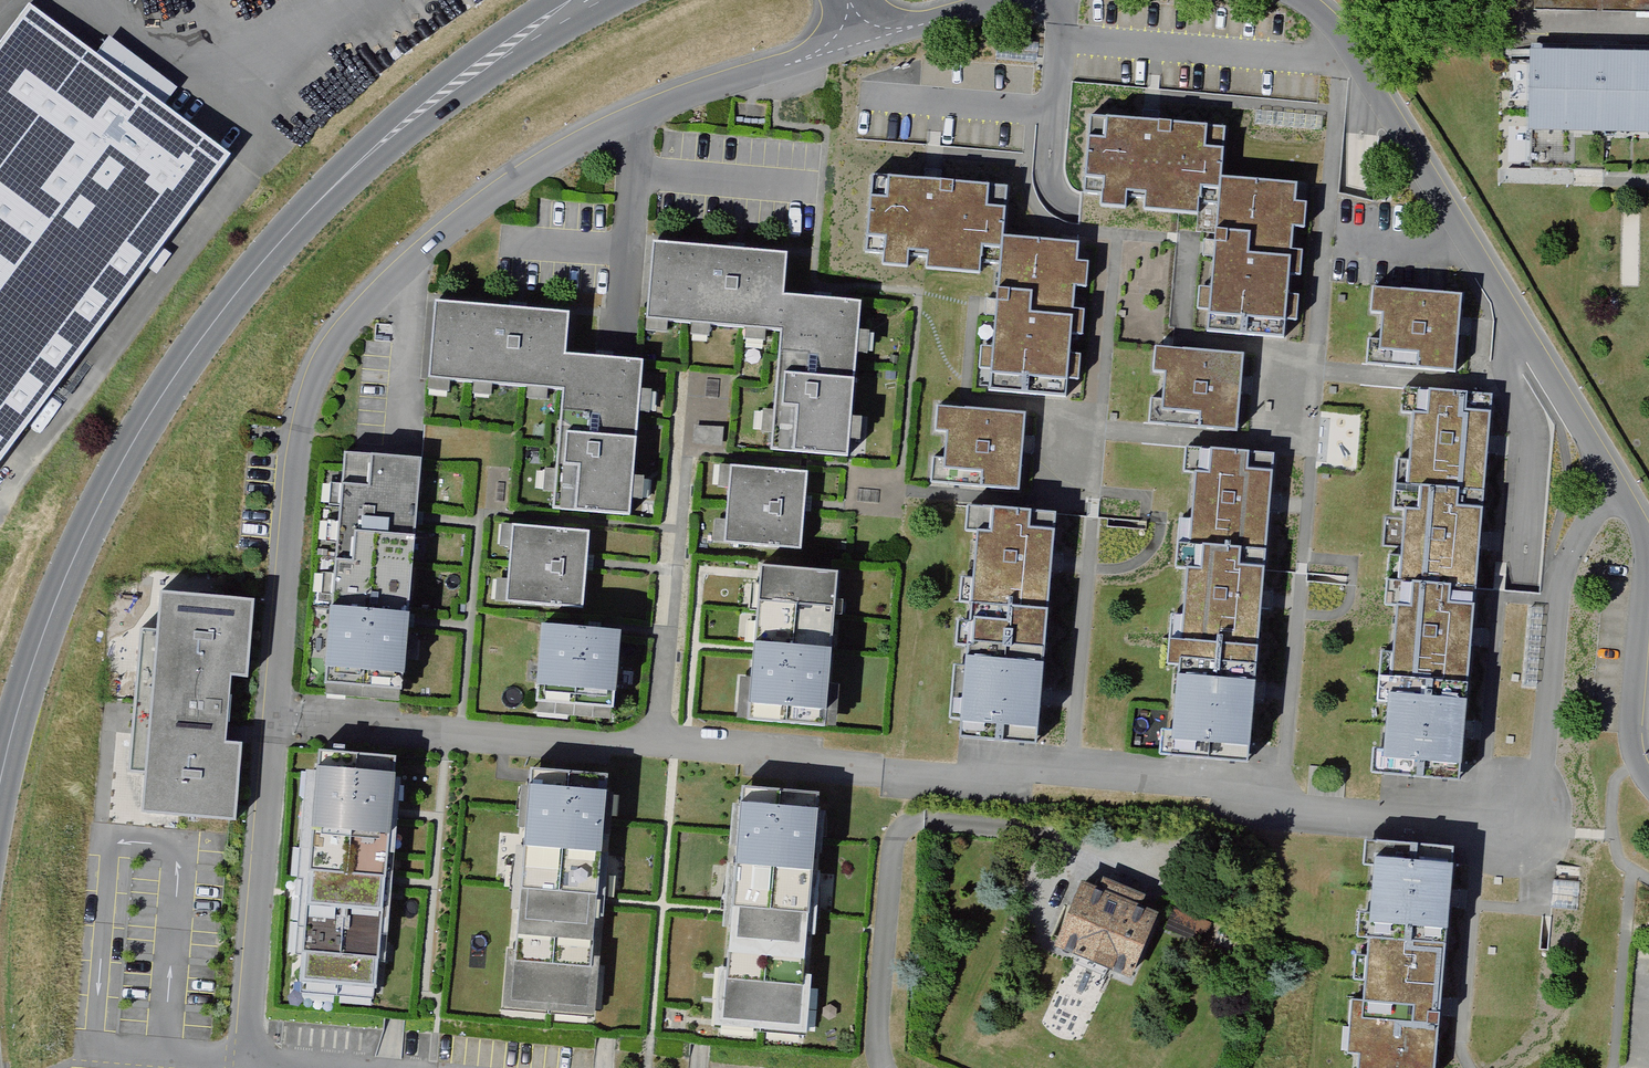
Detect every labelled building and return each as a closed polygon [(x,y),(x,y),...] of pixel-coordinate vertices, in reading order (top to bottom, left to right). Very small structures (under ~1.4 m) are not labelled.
[(1534,14),(1648,16),(1648,0),(1534,0),(1534,14)] [(231,163),(161,111),(176,91),(108,41),(95,57),(26,6),(0,40),(0,471),(231,163)] [(1533,60),(1532,138),(1648,140),(1648,61),(1533,60)] [(1150,129),(1092,124),(1084,209),(1219,220),(1210,332),(1297,339),(1309,194),(1220,186),(1224,135),(1150,129)] [(997,307),(990,393),(1075,400),(1088,251),(1003,244),(1008,190),(929,184),(870,179),(862,270),(999,281),(997,307)] [(735,258),(653,250),(646,326),(781,337),(771,451),(846,458),(859,310),(824,307),(782,303),(786,262),(735,258)] [(1366,368),(1456,374),(1459,326),(1461,297),(1371,291),(1366,368)] [(518,319),(437,313),(432,387),(564,397),(555,519),(631,524),(643,368),(603,365),(564,362),(567,323),(518,319)] [(1242,360),(1156,353),(1150,428),(1235,435),(1242,360)] [(1385,781),(1462,787),(1466,731),(1473,639),(1481,542),(1489,446),(1492,400),(1416,394),(1385,781)] [(1026,414),(939,408),(933,484),(1021,490),(1024,445),(1026,414)] [(422,459),(344,453),(326,702),(404,708),(409,624),(415,521),(422,459)] [(1272,508),(1276,460),(1200,454),(1178,706),(1178,708),(1178,711),(1174,752),(1174,757),(1173,763),(1214,766),(1250,769),(1256,695),(1264,601),(1272,508)] [(806,478),(729,472),(723,548),(800,554),(805,507),(806,478)] [(339,485),(323,483),(321,506),(337,507),(339,485)] [(1056,520),(978,514),(961,742),(993,744),(1039,748),(1042,701),(1052,566),(1056,520)] [(592,539),(513,532),(507,609),(585,616),(589,566),(592,539)] [(496,577),(506,578),(508,548),(497,547),(496,577)] [(839,573),(762,567),(762,575),(755,653),(750,722),(827,727),(839,573)] [(127,714),(123,770),(145,771),(142,813),(234,819),(240,741),(225,740),(225,732),(229,675),(246,676),(252,596),(158,589),(156,622),(134,620),(127,714)] [(543,637),(538,713),(617,719),(623,643),(594,641),(543,637)] [(397,765),(319,758),(318,775),(299,987),(338,991),(377,994),(384,888),(384,882),(386,873),(387,854),(391,820),(392,813),(397,765)] [(118,801),(140,802),(141,775),(119,774),(118,801)] [(577,782),(528,778),(526,808),(519,887),(508,1013),(548,1017),(588,1020),(597,907),(597,902),(598,892),(605,821),(608,785),(577,782)] [(790,802),(742,798),(739,832),(732,912),(732,917),(722,1032),(760,1036),(801,1039),(811,914),(818,840),(821,805),(790,802)] [(1442,1004),(1452,896),(1456,857),(1418,853),(1367,849),(1346,1067),(1436,1067),(1442,1004)] [(1082,874),(1052,938),(1127,972),(1156,909),(1115,890),(1082,874)]
